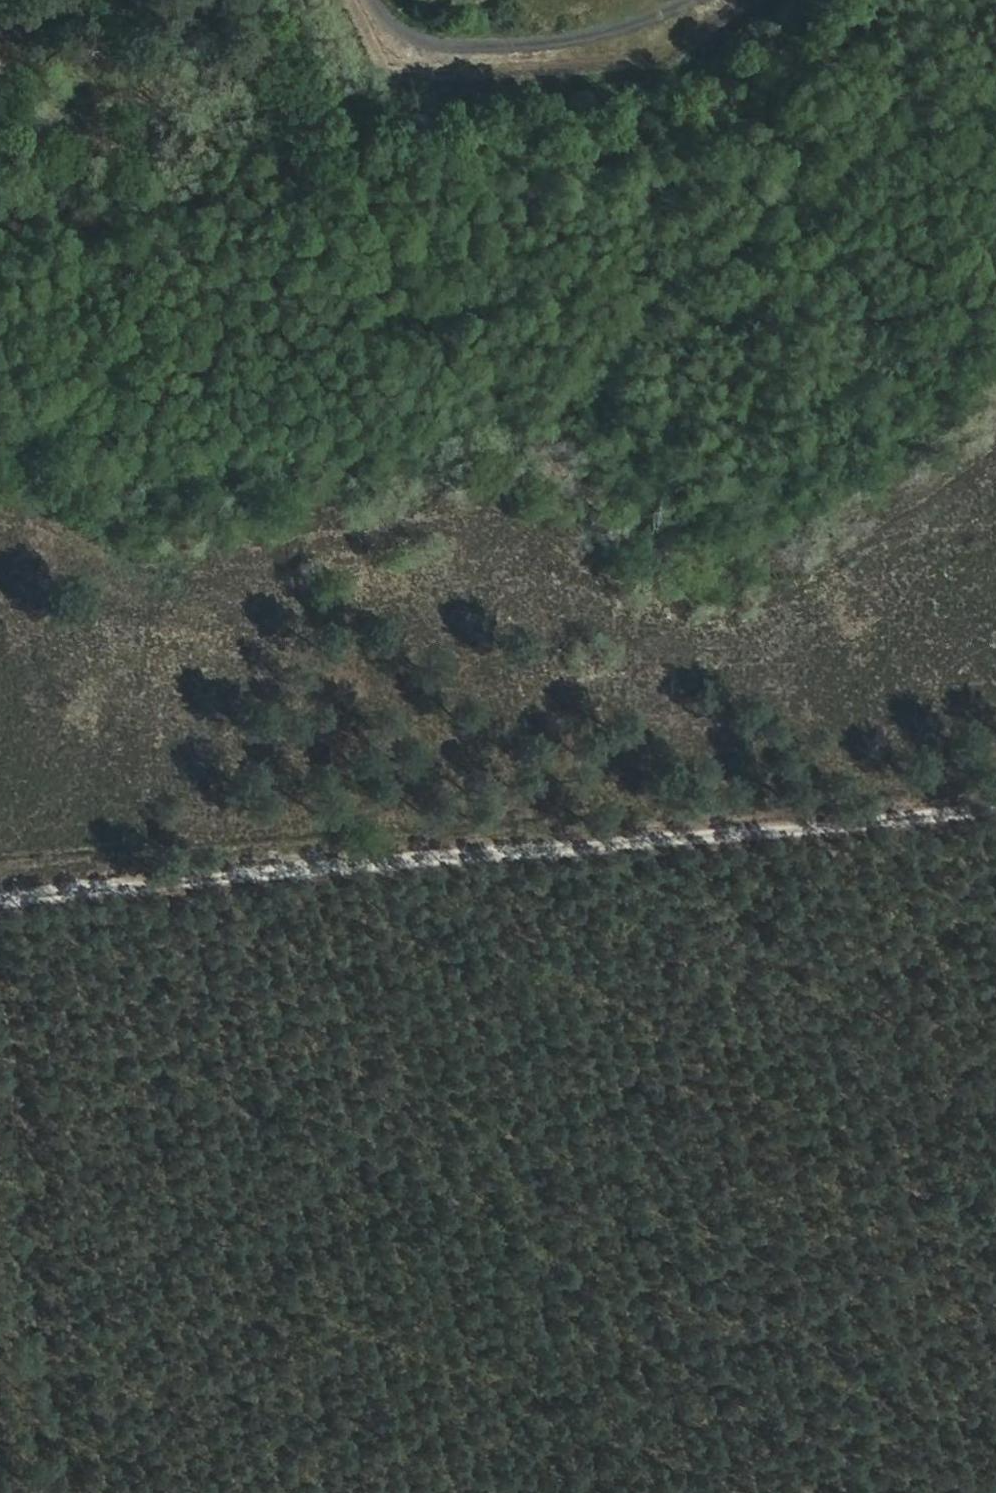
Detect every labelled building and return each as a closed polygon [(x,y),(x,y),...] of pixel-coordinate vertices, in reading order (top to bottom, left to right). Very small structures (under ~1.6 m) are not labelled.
[(545,0),(526,0),(533,9),(545,0)]
